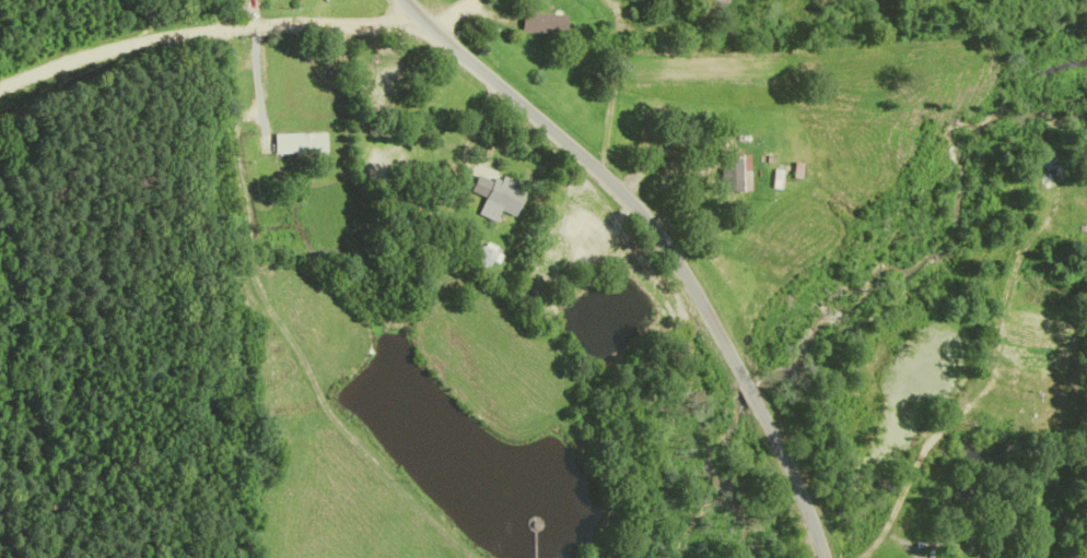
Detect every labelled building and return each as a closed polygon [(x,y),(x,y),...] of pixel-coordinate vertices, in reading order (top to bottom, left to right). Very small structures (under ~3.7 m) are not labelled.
[(519,36),(564,36),(564,16),(534,16),(534,9),(519,9),(519,36)] [(325,155),(325,137),(272,137),(272,155),(325,155)] [(743,158),(719,158),(719,185),(743,185),(743,158)] [(525,192),(490,177),(473,215),(493,224),(498,213),(513,220),(525,192)] [(494,250),(479,244),(470,270),(485,276),(494,250)]
